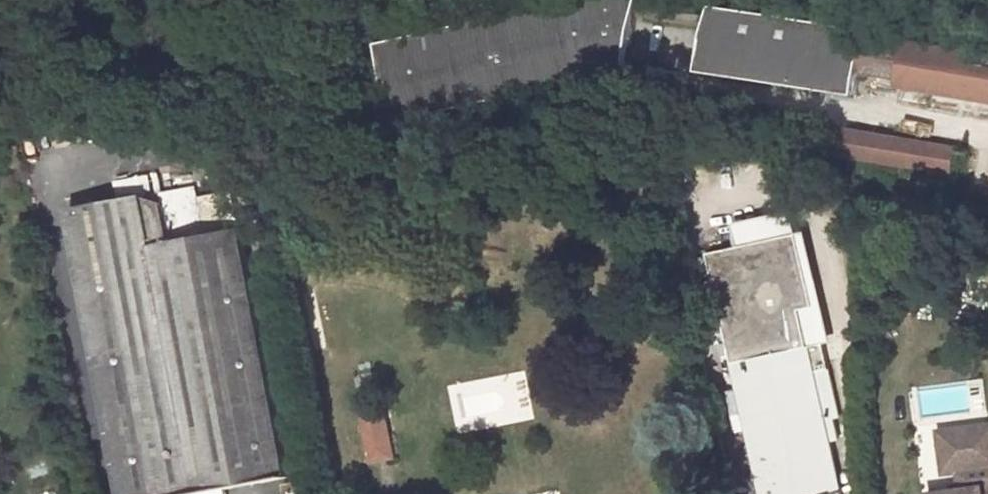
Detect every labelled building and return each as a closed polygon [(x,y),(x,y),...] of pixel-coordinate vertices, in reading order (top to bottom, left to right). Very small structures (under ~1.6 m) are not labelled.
[(632,65),(642,20),(645,4),(646,0),(592,0),(386,29),(396,100),(632,65)] [(642,20),(714,31),(717,14),(645,4),(642,20)] [(707,72),(796,86),(795,93),(817,97),(818,90),(858,96),(860,78),(867,35),(867,33),(717,14),(714,31),(707,72)] [(987,100),(987,56),(979,55),(981,48),(973,46),(971,53),(949,49),(867,35),(860,78),(987,100)] [(975,39),(952,35),(949,49),(971,53),(973,46),(975,39)] [(960,148),(841,127),(837,150),(956,174),(960,148)] [(163,176),(118,181),(119,193),(165,189),(163,176)] [(68,208),(123,493),(191,493),(286,476),(240,228),(172,241),(166,201),(144,193),(68,208)] [(792,218),(731,232),(734,244),(795,230),(792,218)] [(820,339),(804,343),(795,307),(812,304),(795,230),(734,244),(703,251),(760,493),(842,493),(828,436),(836,434),(831,414),(838,412),(820,339)] [(448,387),(457,434),(534,419),(524,371),(448,387)] [(383,403),(360,409),(365,432),(368,432),(386,428),(388,427),(383,403)] [(386,428),(368,432),(374,459),(392,455),(386,428)] [(980,434),(942,438),(948,484),(975,480),(974,469),(985,467),(980,434)] [(290,482),(280,484),(281,493),(291,491),(290,482)]
